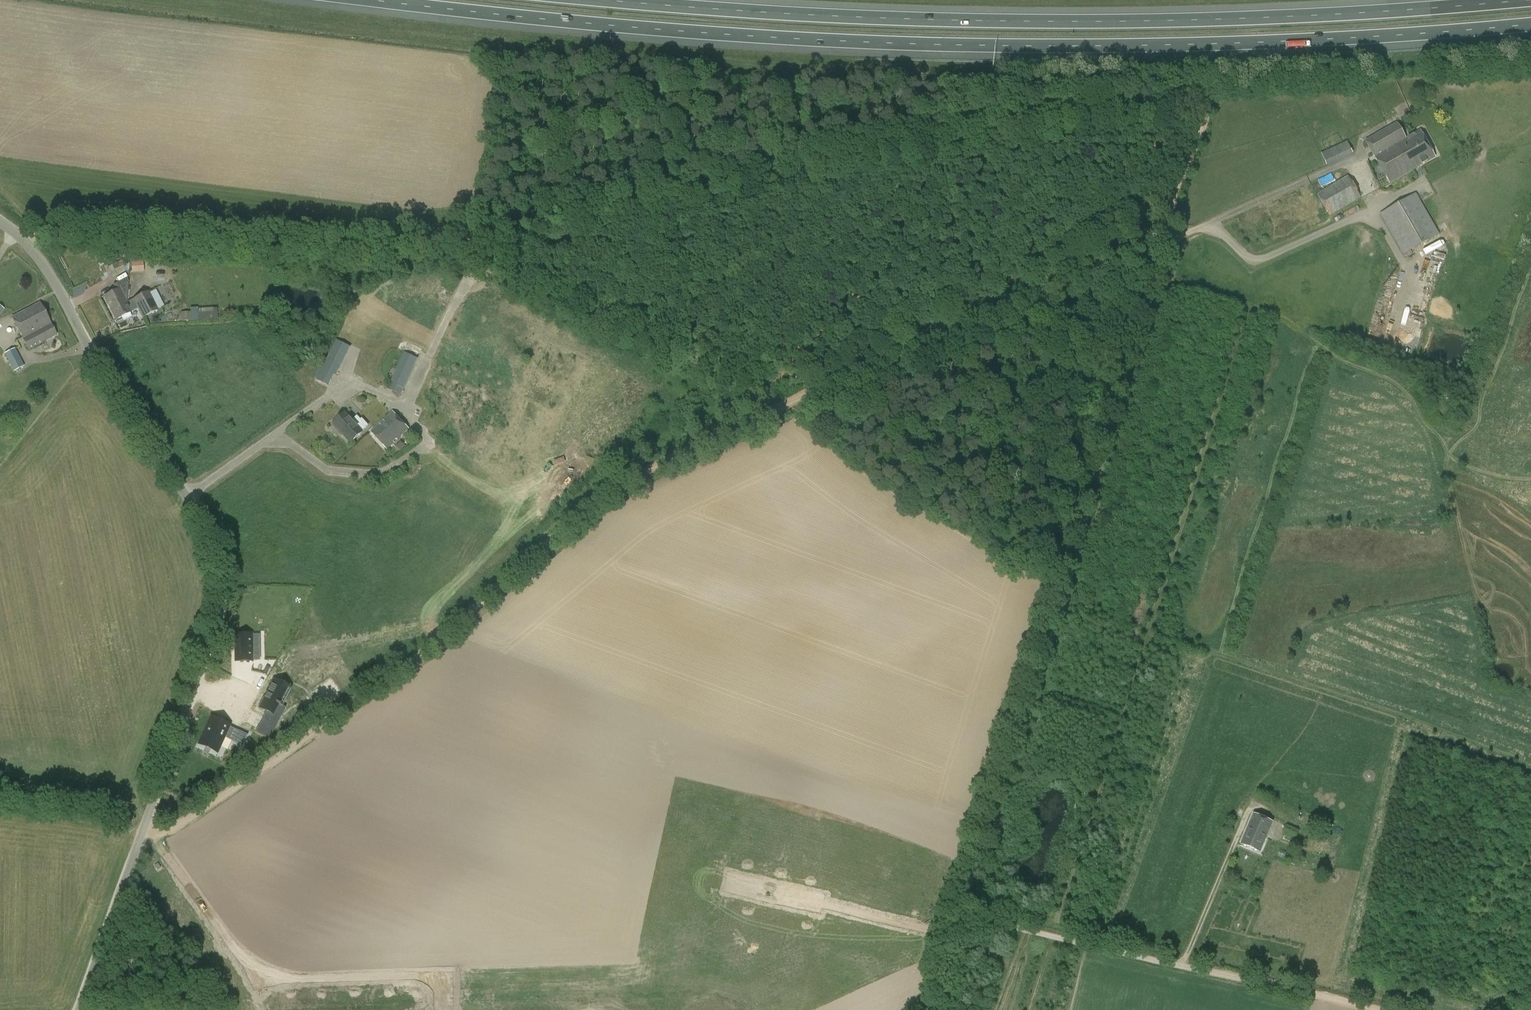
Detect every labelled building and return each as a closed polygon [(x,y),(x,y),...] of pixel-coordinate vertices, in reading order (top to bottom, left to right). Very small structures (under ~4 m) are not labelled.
[(1397,122),(1365,141),(1374,157),(1375,157),(1389,183),(1435,157),(1420,131),(1406,139),(1397,122)] [(1326,164),(1353,154),(1348,141),(1321,151),(1326,164)] [(1329,216),(1361,197),(1348,175),(1317,194),(1329,216)] [(1380,214),(1403,255),(1440,234),(1416,193),(1380,214)] [(1427,317),(1443,260),(1427,255),(1410,312),(1427,317)] [(112,265),(117,276),(124,272),(123,271),(130,268),(126,260),(119,263),(119,262),(112,265)] [(119,290),(104,297),(116,320),(131,313),(119,290)] [(148,292),(134,300),(144,319),(158,311),(148,292)] [(29,349),(56,335),(40,303),(12,318),(29,349)] [(257,313),(266,320),(271,313),(263,306),(257,313)] [(218,313),(198,315),(198,313),(190,313),(190,312),(180,312),(181,321),(191,321),(198,321),(198,320),(218,319),(218,313)] [(314,378),(318,379),(317,380),(329,386),(334,375),(336,376),(351,347),(337,340),(325,363),(322,361),(314,378)] [(15,349),(5,354),(11,365),(21,360),(15,349)] [(404,353),(388,389),(401,395),(418,358),(412,356),(404,353)] [(409,429),(393,412),(371,432),(387,450),(409,429)] [(357,416),(352,421),(345,414),(333,425),(350,444),(362,432),(366,427),(368,425),(362,418),(361,419),(359,418),(357,416)] [(232,643),(232,669),(248,669),(248,668),(254,668),(254,662),(248,662),(248,643),(232,643)] [(280,669),(277,675),(290,681),(293,676),(280,669)] [(262,709),(251,730),(269,739),(287,706),(279,701),(282,696),(270,689),(265,697),(270,699),(264,710),(262,709)] [(207,715),(199,737),(218,744),(226,721),(207,715)] [(244,732),(239,742),(246,746),(252,735),(244,732)] [(1278,825),(1254,814),(1240,844),(1260,853),(1268,834),(1274,836),(1278,825)] [(1293,840),(1298,830),(1287,825),(1279,842),(1286,844),(1289,838),(1293,840)]
